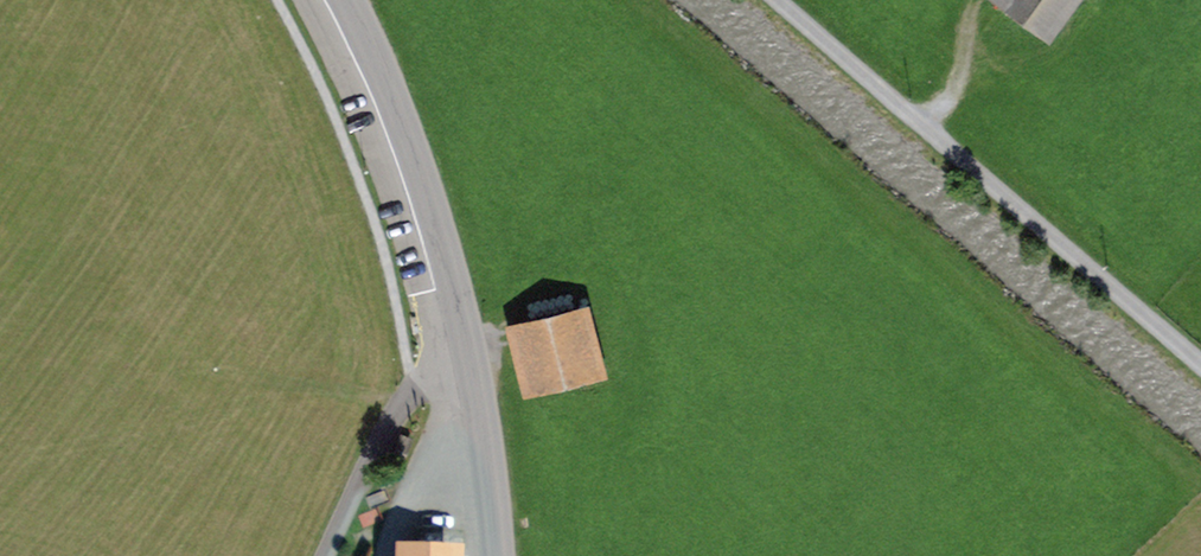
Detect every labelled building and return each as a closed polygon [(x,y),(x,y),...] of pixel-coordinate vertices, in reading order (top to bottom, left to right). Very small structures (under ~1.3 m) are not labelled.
[(1048,30),(1070,0),(1006,0),(1048,30)] [(579,308),(516,324),(532,387),(595,371),(579,308)]
